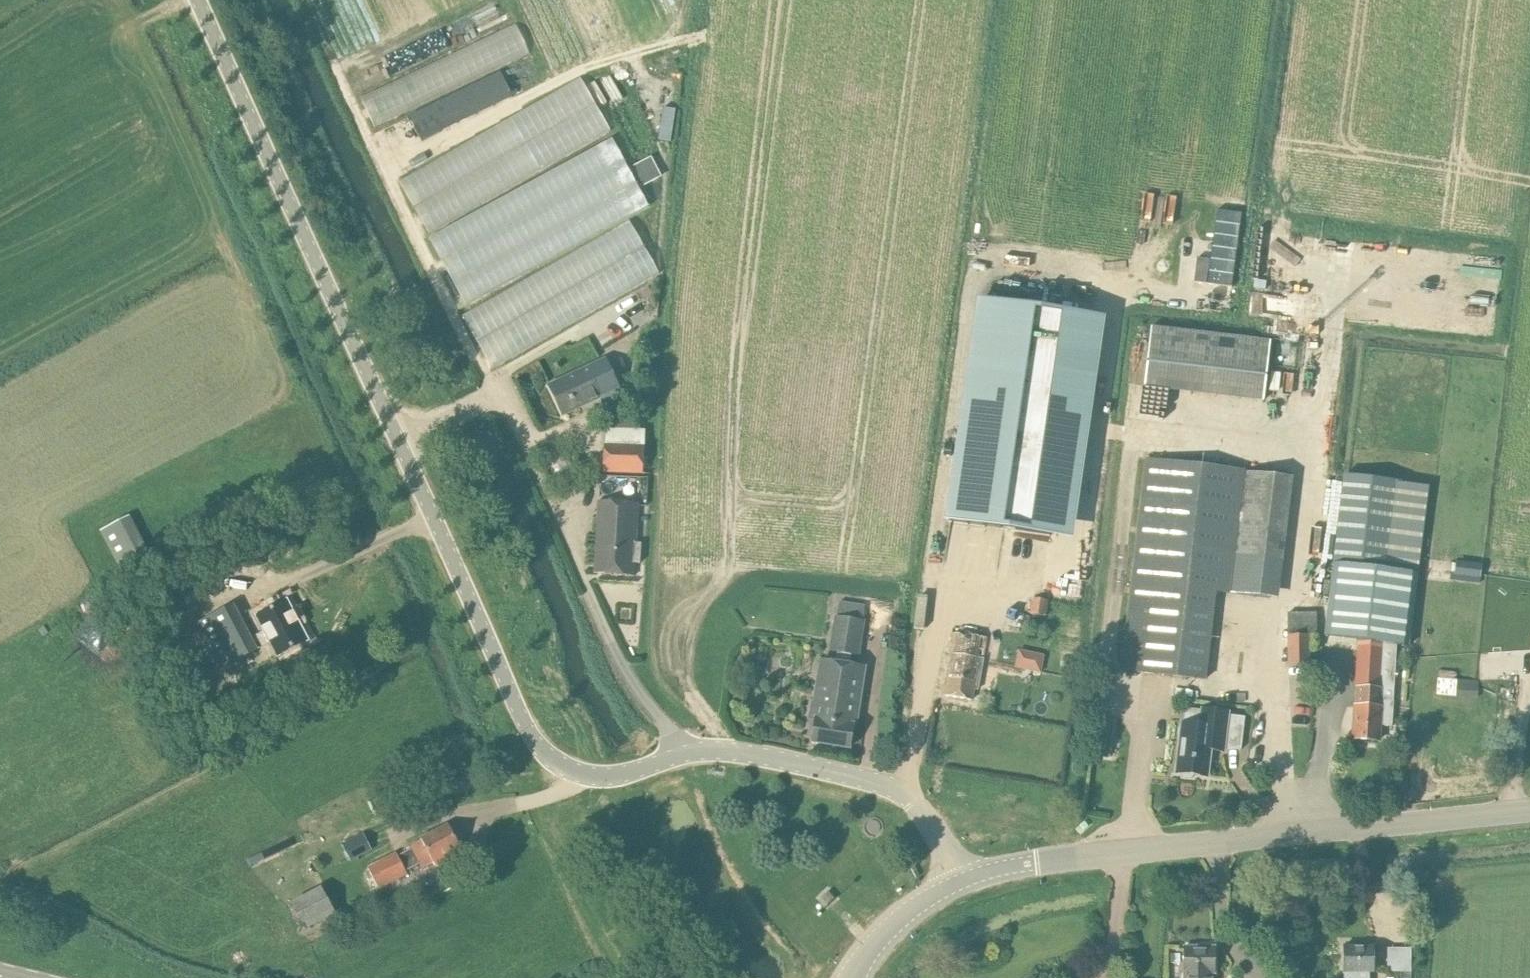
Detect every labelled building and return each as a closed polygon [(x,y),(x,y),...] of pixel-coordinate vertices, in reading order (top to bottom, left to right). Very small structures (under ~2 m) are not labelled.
[(499,71),(409,116),(422,141),(512,96),(499,71)] [(662,104),(657,138),(672,141),(677,106),(662,104)] [(650,156),(633,165),(644,184),(660,175),(650,156)] [(981,295),(948,521),(1050,536),(1083,310),(981,295)] [(1271,340),(1151,325),(1144,387),(1264,401),(1271,340)] [(605,360),(550,385),(564,414),(603,395),(610,409),(625,401),(605,360)] [(607,424),(604,424),(603,472),(644,474),(646,425),(640,425),(641,416),(612,415),(607,420),(607,424)] [(1157,674),(1206,680),(1216,591),(1230,593),(1230,592),(1278,599),(1293,476),(1245,470),(1245,469),(1145,457),(1131,577),(1121,669),(1157,674)] [(1358,640),(1352,738),(1380,740),(1379,725),(1392,726),(1393,644),(1410,646),(1428,486),(1403,481),(1345,476),(1333,564),(1325,636),(1358,640)] [(594,572),(634,575),(635,562),(641,562),(642,542),(636,542),(638,503),(599,501),(594,572)] [(99,531),(122,574),(153,558),(130,515),(99,531)] [(1452,561),(1450,580),(1479,583),(1481,564),(1452,561)] [(1031,598),(1030,613),(1047,615),(1049,600),(1031,598)] [(192,625),(217,672),(259,651),(258,650),(271,643),(277,655),(308,638),(288,600),(257,616),(264,630),(251,637),(234,603),(192,625)] [(812,741),(850,747),(853,724),(857,725),(866,666),(851,664),(851,655),(860,656),(865,620),(862,620),(864,604),(839,600),(837,616),(834,615),(828,651),(837,653),(836,661),(820,659),(811,719),(815,720),(812,741)] [(1287,664),(1311,665),(1311,636),(1316,636),(1316,612),(1287,612),(1287,664)] [(949,677),(946,695),(979,700),(981,684),(998,687),(1005,645),(954,637),(950,661),(949,661),(946,676),(949,677)] [(159,644),(181,676),(197,665),(188,650),(179,656),(168,639),(159,644)] [(1043,655),(1019,650),(1015,670),(1038,675),(1043,655)] [(1479,680),(1457,679),(1455,697),(1477,698),(1479,680)] [(1182,776),(1192,777),(1194,774),(1207,776),(1210,749),(1223,750),(1224,747),(1241,749),(1245,716),(1227,714),(1228,712),(1202,709),(1200,725),(1182,723),(1181,726),(1178,727),(1177,734),(1180,736),(1176,772),(1180,772),(1182,776)] [(367,867),(379,889),(408,874),(406,871),(419,864),(422,869),(434,863),(436,866),(449,859),(447,855),(462,847),(449,823),(421,838),(422,839),(409,846),(410,848),(397,855),(395,852),(367,867)] [(363,832),(342,844),(350,861),(372,850),(363,832)] [(321,886),(290,903),(306,930),(336,913),(321,886)] [(816,899),(823,906),(830,900),(824,893),(816,899)] [(1370,971),(1374,971),(1374,945),(1344,945),(1344,977),(1370,977),(1370,971)] [(1213,972),(1214,972),(1214,946),(1184,946),(1184,977),(1213,977),(1213,972)]
